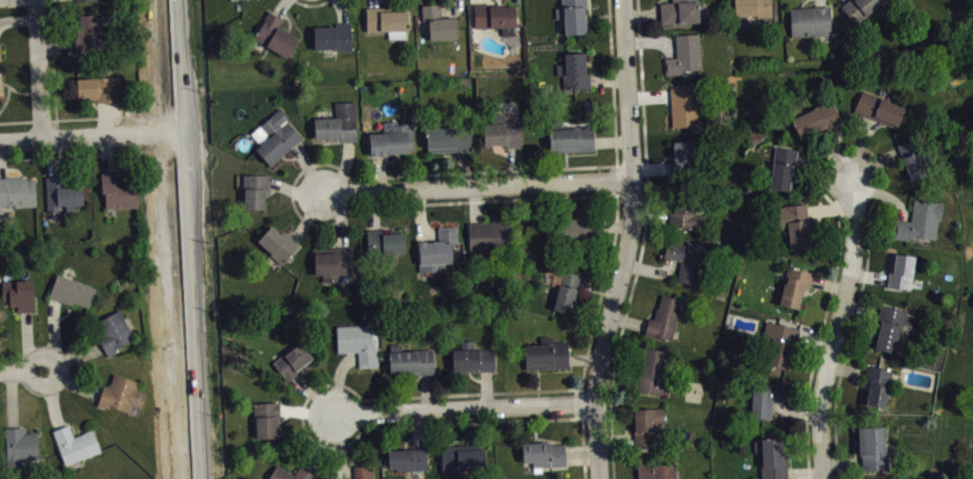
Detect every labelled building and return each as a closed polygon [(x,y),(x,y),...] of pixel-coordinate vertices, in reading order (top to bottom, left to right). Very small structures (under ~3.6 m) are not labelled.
[(97,7),(97,0),(77,0),(77,8),(97,7)] [(562,7),(555,8),(556,19),(563,19),(565,35),(586,33),(584,7),(585,6),(586,5),(586,0),(562,0),(562,7)] [(672,2),(659,3),(661,24),(699,22),(697,0),(672,0),(672,2)] [(735,16),(756,15),(756,17),(771,16),(770,0),(734,0),(735,16)] [(855,23),(884,0),(848,0),(840,6),(855,23)] [(473,4),(475,28),(501,27),(501,36),(513,35),(513,27),(516,27),(514,6),(505,7),(505,5),(491,6),(489,3),(473,4)] [(421,5),(422,21),(424,21),(425,32),(429,32),(429,40),(441,40),(441,38),(456,38),(456,17),(441,18),(440,4),(421,5)] [(789,8),(791,37),(831,34),(829,5),(789,8)] [(366,8),(366,31),(388,31),(388,39),(404,39),(404,30),(408,30),(407,6),(366,8)] [(254,38),(265,20),(264,19),(268,11),(281,17),(280,19),(282,20),(279,26),(298,38),(286,57),(254,38)] [(75,38),(76,51),(101,50),(99,35),(107,33),(105,13),(79,15),(80,27),(77,27),(78,38),(75,38)] [(314,27),(314,50),(336,49),(336,51),(351,51),(350,22),(335,23),(335,26),(314,27)] [(675,35),(676,57),(664,58),(665,75),(681,74),(681,70),(700,68),(698,34),(675,35)] [(564,53),(565,63),(556,64),(556,75),(563,75),(563,88),(591,87),(590,73),(586,73),(584,52),(564,53)] [(77,78),(78,98),(90,97),(90,100),(96,100),(97,102),(123,101),(121,76),(77,78)] [(669,87),(671,127),(697,125),(695,86),(669,87)] [(862,90),(854,110),(896,128),(905,108),(862,90)] [(791,118),(799,137),(824,126),(826,128),(841,122),(830,99),(815,106),(816,108),(791,118)] [(334,102),(335,117),(314,118),(315,139),(340,139),(340,142),(351,141),(351,134),(357,134),(355,101),(334,102)] [(279,108),(251,134),(260,145),(256,149),(269,164),(301,137),(287,121),(282,127),(280,125),(287,117),(279,108)] [(483,146),(506,144),(506,148),(520,147),(519,120),(505,121),(505,113),(492,114),(492,124),(483,124),(483,146)] [(386,153),(407,152),(408,151),(414,151),(413,123),(398,124),(398,121),(377,122),(377,127),(368,127),(370,155),(375,155),(384,155),(386,154),(386,153)] [(561,121),(551,121),(552,130),(548,130),(550,148),(551,148),(551,152),(594,149),(592,125),(575,127),(576,128),(562,129),(561,121)] [(426,128),(427,148),(428,148),(428,153),(471,150),(470,126),(426,128)] [(897,144),(910,180),(930,175),(915,137),(897,144)] [(672,142),(674,161),(669,161),(669,173),(695,173),(694,141),(672,142)] [(775,147),(769,188),(789,191),(790,187),(792,187),(797,149),(775,147)] [(100,173),(117,172),(117,180),(136,180),(137,206),(104,207),(104,192),(101,192),(100,173)] [(243,174),(268,175),(268,195),(264,195),(263,209),(243,209),(244,188),(242,188),(243,174)] [(45,176),(46,211),(59,210),(58,205),(63,205),(64,211),(76,211),(75,204),(83,203),(82,184),(65,185),(65,175),(45,176)] [(10,205),(0,206),(0,178),(25,176),(25,178),(33,178),(34,180),(36,205),(12,206),(10,205)] [(669,205),(669,222),(674,222),(674,227),(706,228),(707,215),(694,214),(694,198),(676,198),(676,205),(669,205)] [(913,199),(911,221),(894,219),(891,238),(913,241),(913,235),(935,238),(937,220),(940,220),(943,201),(938,201),(938,202),(913,199)] [(806,203),(783,205),(784,210),(775,211),(777,234),(788,233),(790,249),(811,248),(806,203)] [(545,237),(545,219),(592,218),(592,249),(562,249),(562,237),(545,237)] [(468,222),(469,252),(511,250),(511,221),(468,222)] [(257,241),(271,225),(281,233),(283,231),(298,244),(281,265),(270,254),(271,254),(257,241)] [(417,241),(417,245),(419,245),(420,264),(434,263),(435,271),(445,270),(445,262),(452,262),(451,243),(457,243),(456,226),(438,227),(439,240),(432,241),(432,242),(426,242),(426,241),(417,241)] [(366,230),(368,253),(382,252),(382,254),(385,253),(386,264),(395,263),(395,253),(404,252),(403,232),(397,232),(397,229),(389,230),(389,233),(383,233),(383,229),(366,230)] [(680,260),(663,257),(667,240),(686,245),(685,249),(703,253),(698,284),(676,281),(680,260)] [(313,248),(315,275),(322,275),(322,282),(338,281),(338,275),(340,275),(340,274),(351,273),(350,247),(313,248)] [(891,253),(886,286),(910,289),(915,255),(891,253)] [(788,266),(779,304),(798,308),(804,288),(809,289),(813,273),(788,266)] [(552,309),(559,283),(561,276),(558,275),(560,268),(581,273),(570,314),(552,309)] [(47,296),(57,273),(96,288),(89,307),(74,302),(72,306),(47,296)] [(1,281),(33,280),(34,311),(17,311),(17,305),(9,305),(9,300),(2,300),(1,281)] [(653,319),(648,318),(645,334),(672,341),(683,300),(662,294),(658,308),(656,308),(653,319)] [(881,304),(870,346),(894,352),(900,325),(903,326),(903,324),(910,326),(913,315),(906,313),(907,310),(881,304)] [(107,355),(115,352),(114,349),(134,338),(119,310),(91,325),(107,355)] [(336,325),(337,353),(357,351),(359,367),(377,366),(376,346),(373,347),(372,324),(336,325)] [(799,329),(779,324),(777,329),(772,327),(770,336),(767,336),(763,363),(784,368),(790,342),(796,343),(799,329)] [(524,345),(525,369),(568,367),(567,341),(551,342),(551,335),(540,336),(540,344),(524,345)] [(452,349),(453,371),(494,370),(493,349),(475,349),(473,346),(473,341),(461,341),(461,349),(452,349)] [(272,362),(287,381),(298,373),(296,370),(313,357),(302,343),(285,355),(283,354),(272,362)] [(432,349),(433,374),(407,375),(407,371),(390,372),(389,352),(390,352),(390,344),(401,344),(401,352),(415,351),(415,349),(432,349)] [(645,347),(641,373),(637,372),(634,389),(661,394),(661,392),(669,394),(670,382),(660,380),(665,351),(645,347)] [(866,365),(863,382),(868,382),(864,405),(879,408),(885,407),(887,394),(895,394),(896,386),(887,385),(888,379),(891,379),(893,370),(866,365)] [(96,404),(104,384),(109,386),(114,373),(138,382),(136,390),(145,393),(141,407),(131,404),(128,412),(96,404)] [(770,419),(750,417),(752,389),(761,389),(761,382),(786,384),(784,403),(772,402),(770,419)] [(253,403),(254,416),(255,416),(256,437),(279,436),(279,402),(253,403)] [(634,409),(635,445),(658,444),(657,424),(664,424),(662,408),(634,409)] [(92,429),(100,450),(66,465),(53,431),(68,425),(74,437),(92,429)] [(857,427),(858,454),(861,454),(862,470),(890,470),(889,455),(887,455),(887,452),(886,451),(885,447),(884,444),(883,426),(857,427)] [(4,427),(24,427),(24,433),(37,433),(38,464),(5,465),(4,427)] [(785,438),(787,478),(761,478),(760,465),(762,465),(761,452),(754,452),(753,441),(760,440),(760,439),(785,438)] [(522,443),(523,462),(532,461),(533,466),(566,465),(564,444),(550,444),(550,442),(522,443)] [(483,443),(441,445),(443,476),(457,476),(457,470),(485,468),(483,443)] [(388,449),(389,468),(394,467),(394,471),(426,469),(425,448),(388,449)] [(268,478),(311,478),(320,467),(304,459),(294,475),(277,464),(268,478)] [(651,478),(637,478),(636,460),(652,459),(652,464),(674,463),(675,478),(651,478)] [(372,464),(353,466),(354,477),(338,478),(373,478),(372,464)]
